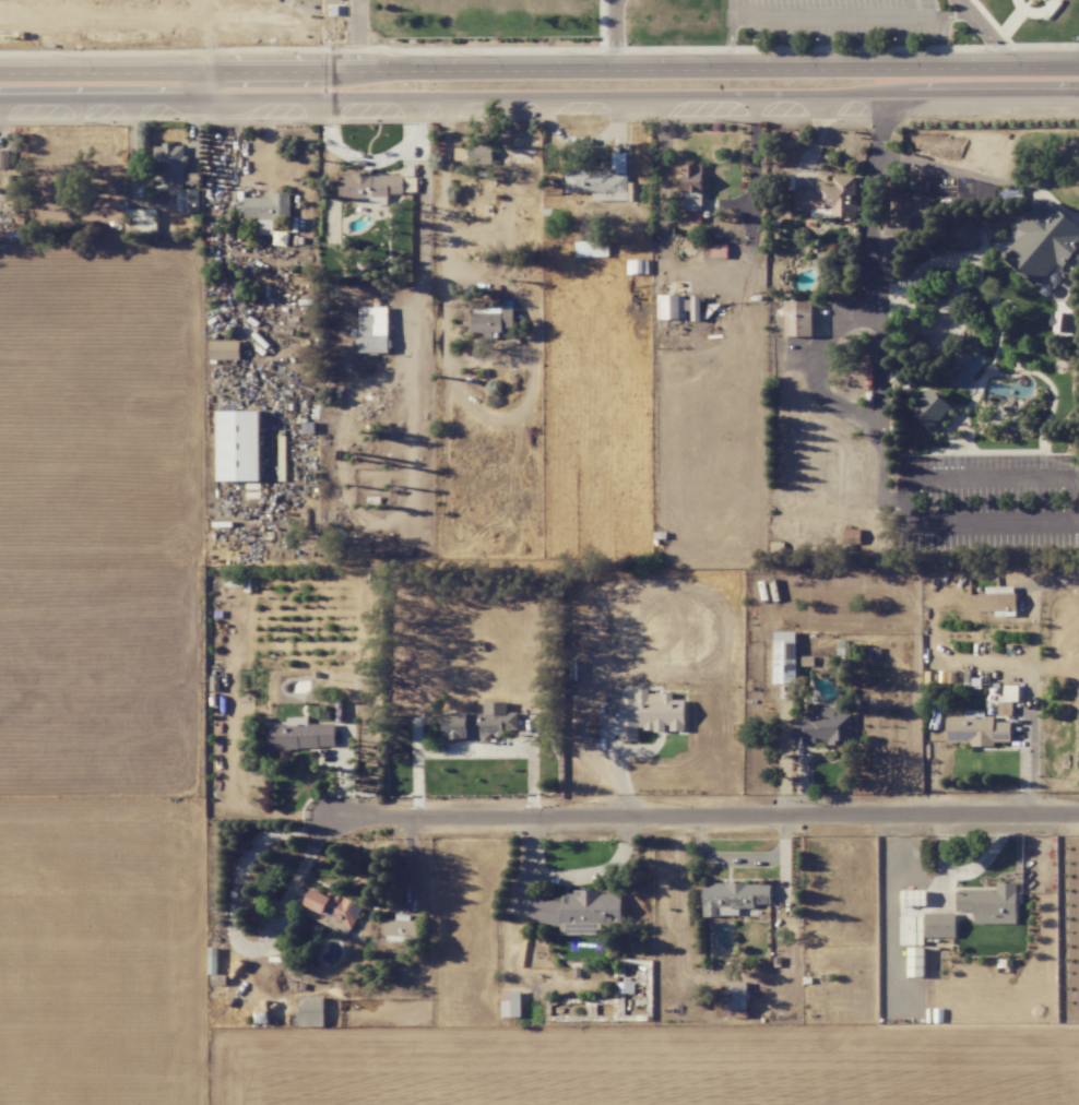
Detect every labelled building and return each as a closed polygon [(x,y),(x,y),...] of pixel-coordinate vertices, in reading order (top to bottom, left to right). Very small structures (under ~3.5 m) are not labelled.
[(198,212),(197,189),(186,189),(184,144),(154,145),(155,167),(165,167),(166,195),(177,194),(178,212),(198,212)] [(454,148),(454,163),(483,162),(483,147),(454,148)] [(8,168),(8,150),(0,150),(0,168),(8,168)] [(566,193),(592,192),(592,201),(638,201),(638,183),(626,183),(626,153),(612,153),(612,169),(566,170),(566,193)] [(702,192),(703,164),(683,164),(682,192),(702,192)] [(340,199),(377,198),(377,195),(403,195),(403,174),(340,175),(340,199)] [(856,176),(832,176),(832,181),(813,181),(814,190),(794,190),(794,210),(831,210),(831,218),(857,217),(856,176)] [(290,193),(270,193),(270,197),(245,197),(245,217),(259,217),(259,235),(273,235),(274,220),(290,220),(290,193)] [(1078,248),(1078,228),(1044,199),(1001,252),(1024,271),(1022,272),(1039,285),(1056,263),(1062,268),(1078,248)] [(949,237),(965,251),(980,235),(965,220),(949,237)] [(584,245),(577,245),(577,257),(607,256),(606,242),(584,243),(584,245)] [(709,257),(727,258),(727,245),(710,244),(709,257)] [(358,278),(372,278),(372,262),(358,261),(358,278)] [(685,294),(657,295),(658,320),(688,319),(688,321),(700,321),(699,297),(685,297),(685,294)] [(813,336),(812,301),(784,301),(785,336),(813,336)] [(360,353),(388,352),(387,307),(359,307),(360,353)] [(513,308),(471,308),(472,332),(483,332),(483,338),(500,338),(500,328),(513,328),(513,308)] [(240,341),(209,340),(209,359),(240,359),(240,341)] [(932,432),(954,409),(931,388),(909,411),(932,432)] [(259,410),(217,411),(218,481),(260,480),(259,410)] [(1015,611),(1015,586),(985,587),(985,594),(978,594),(978,612),(1015,611)] [(773,683),(795,683),(796,632),(774,632),(773,683)] [(1012,701),(1018,701),(1018,685),(1004,685),(1003,702),(998,702),(997,715),(1012,716),(1012,701)] [(620,740),(638,740),(638,731),(668,731),(685,731),(685,700),(671,700),(671,693),(648,693),(648,688),(636,688),(636,698),(621,698),(620,740)] [(444,713),(444,738),(481,738),(481,744),(491,744),(491,738),(507,738),(506,731),(518,731),(518,713),(507,713),(507,701),(483,702),(484,712),(444,713)] [(793,716),(793,744),(855,743),(855,714),(841,714),(841,707),(810,708),(810,716),(793,716)] [(946,716),(946,745),(994,744),(994,741),(1010,741),(1010,722),(994,722),(993,716),(985,716),(985,709),(965,710),(965,716),(946,716)] [(335,724),(308,724),(308,717),(287,717),(287,723),(268,723),(268,749),(335,748),(335,724)] [(702,884),(703,916),(757,915),(757,904),(771,904),(771,883),(702,884)] [(1016,883),(996,883),(996,888),(956,889),(956,911),(973,911),(973,924),(1017,924),(1016,883)] [(304,907),(353,928),(363,905),(328,891),(327,894),(312,888),(304,907)] [(532,924),(562,924),(562,933),(597,934),(597,923),(621,923),(622,892),(573,891),(573,894),(562,894),(561,899),(532,899),(532,924)] [(926,905),(926,891),(901,891),(901,906),(926,905)] [(956,913),(925,913),(925,937),(956,938),(956,913)] [(417,921),(386,919),(385,940),(416,941),(417,921)] [(908,976),(924,976),(924,947),(907,947),(908,976)] [(747,1018),(747,982),(722,982),(721,1017),(747,1018)] [(521,1016),(521,991),(502,991),(502,1017),(521,1016)] [(324,997),(299,996),(299,1027),(324,1027),(324,997)]
